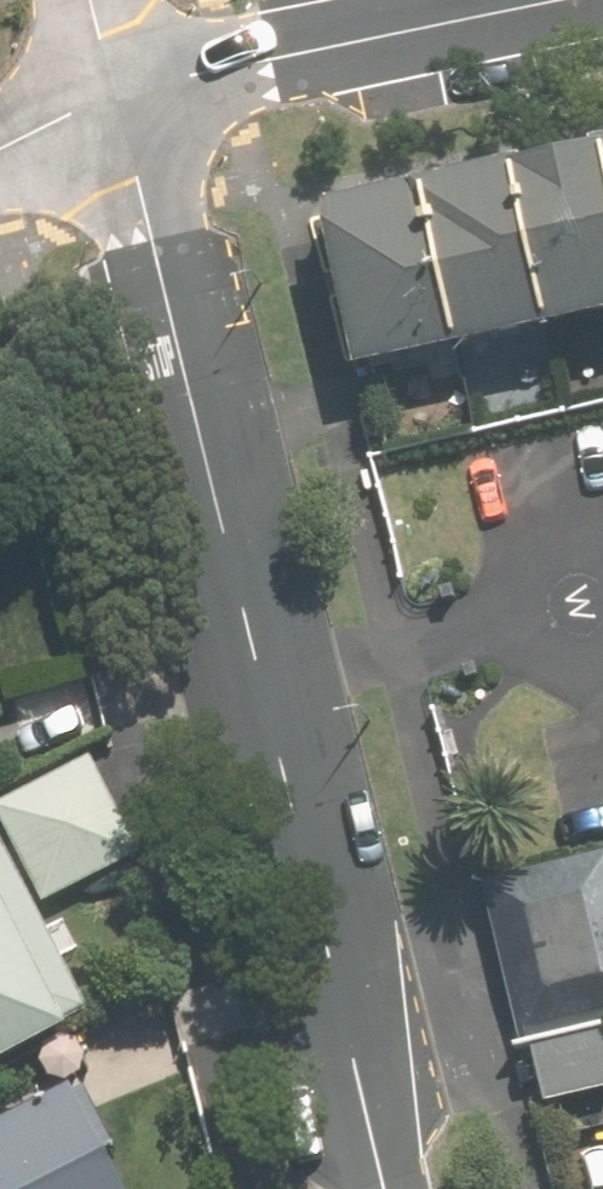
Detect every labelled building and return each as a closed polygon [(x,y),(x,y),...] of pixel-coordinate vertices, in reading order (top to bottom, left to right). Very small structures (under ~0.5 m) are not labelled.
[(373,358),(602,308),(602,137),(338,194),(373,358)] [(19,713),(0,678),(0,723),(19,713)] [(49,895),(143,846),(94,751),(0,800),(0,802),(49,895)] [(99,1004),(6,827),(0,830),(0,1056),(99,1004)] [(503,870),(540,1030),(602,1015),(602,847),(503,870)] [(85,1074),(0,1118),(0,1188),(145,1188),(85,1074)]
